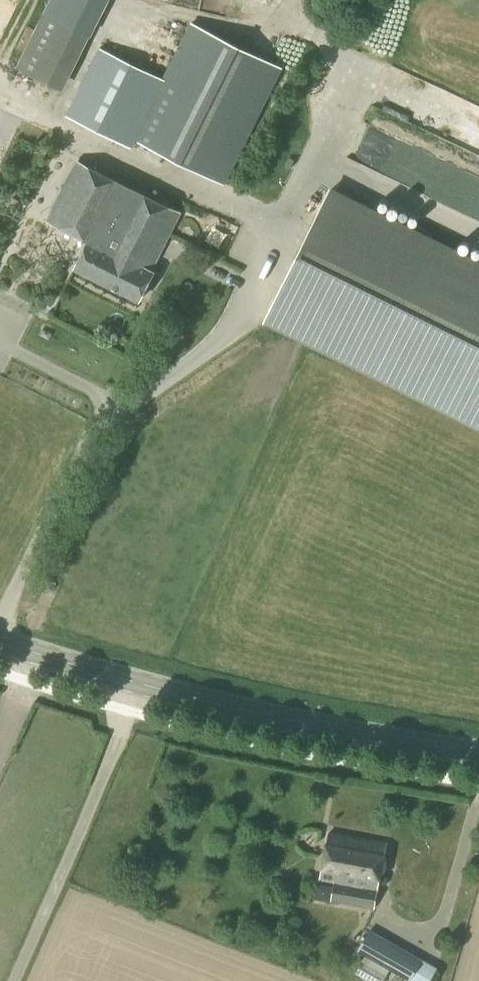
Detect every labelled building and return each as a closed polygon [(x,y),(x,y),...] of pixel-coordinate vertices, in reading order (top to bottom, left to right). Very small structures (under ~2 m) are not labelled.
[(100,0),(51,0),(16,68),(56,87),(100,0)] [(163,79),(121,59),(100,48),(65,117),(129,149),(133,140),(223,185),(281,69),(191,24),(163,79)] [(289,170),(294,160),(289,158),(284,168),(289,170)] [(138,301),(152,272),(150,270),(179,213),(76,162),(48,220),(88,241),(74,269),(138,301)] [(330,188),(263,322),(478,430),(478,262),(330,188)] [(373,910),(376,890),(385,843),(329,832),(319,882),(333,884),(330,902),(373,910)] [(422,959),(369,929),(357,951),(408,980),(409,980),(422,959)] [(386,976),(361,962),(355,974),(367,980),(383,980),(386,976)]
